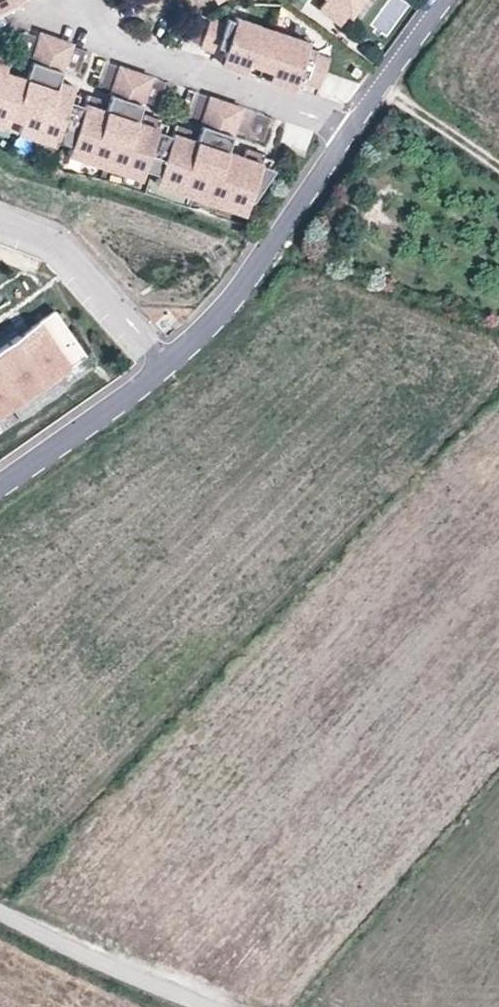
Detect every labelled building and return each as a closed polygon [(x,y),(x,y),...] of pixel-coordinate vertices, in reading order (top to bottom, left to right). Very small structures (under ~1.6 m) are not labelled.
[(16,0),(0,0),(0,9),(16,0)] [(359,0),(324,0),(318,8),(340,25),(359,0)] [(308,45),(309,42),(236,17),(235,20),(225,49),(223,54),(297,80),(299,74),(308,45)] [(218,46),(225,24),(209,18),(200,46),(216,52),(218,46)] [(225,49),(235,20),(227,18),(225,24),(218,46),(225,49)] [(62,71),(71,43),(41,33),(32,61),(62,71)] [(314,53),(316,48),(308,45),(299,74),(306,77),(314,53)] [(319,88),(330,59),(314,53),(306,77),(304,82),(319,88)] [(297,80),(223,54),(220,63),(255,75),(258,74),(260,76),(294,88),(297,80)] [(56,88),(62,71),(32,61),(26,78),(56,88)] [(142,104),(151,77),(119,66),(110,94),(142,104)] [(74,86),(60,82),(58,89),(56,88),(26,78),(4,71),(0,69),(0,111),(5,113),(1,126),(41,140),(46,126),(59,131),(72,92),(74,86)] [(72,140),(83,105),(77,103),(80,95),(72,92),(59,131),(56,138),(71,143),(72,140)] [(137,120),(142,104),(110,94),(105,110),(137,120)] [(159,121),(160,120),(141,114),(139,121),(137,120),(105,110),(100,108),(103,101),(86,96),(83,105),(72,140),(85,144),(81,158),(128,174),(132,160),(145,164),(159,121)] [(233,135),(241,108),(210,97),(201,125),(233,135)] [(160,169),(171,134),(165,132),(167,124),(159,121),(145,164),(144,168),(159,173),(160,169)] [(228,151),(233,135),(201,125),(196,140),(228,151)] [(56,138),(59,131),(46,126),(41,140),(55,144),(56,138)] [(263,156),(246,150),(244,156),(228,151),(196,140),(190,138),(192,132),(174,126),(171,134),(160,169),(173,174),(169,187),(231,208),(235,195),(249,199),(263,156)] [(81,158),(85,144),(72,140),(71,143),(68,153),(81,158)] [(252,200),(279,161),(263,156),(249,199),(252,200)] [(144,168),(145,164),(132,160),(128,174),(141,178),(144,168)] [(169,187),(173,174),(160,169),(159,173),(155,183),(169,187)] [(244,213),(249,199),(235,195),(231,208),(244,213)] [(86,355),(54,310),(0,348),(0,415),(86,355)]
